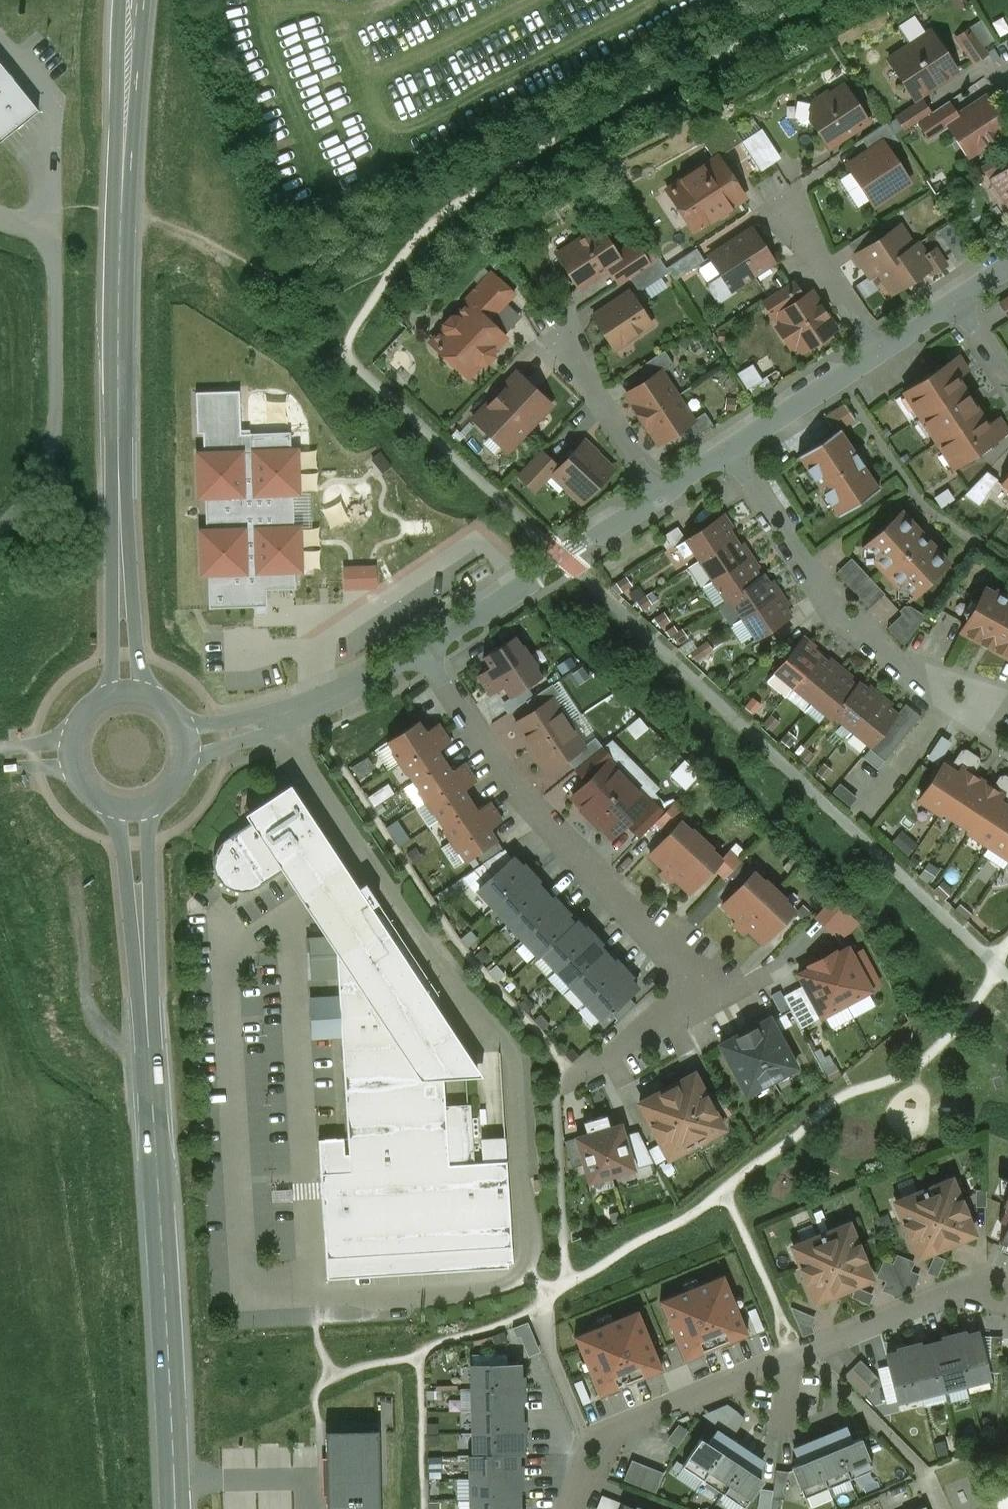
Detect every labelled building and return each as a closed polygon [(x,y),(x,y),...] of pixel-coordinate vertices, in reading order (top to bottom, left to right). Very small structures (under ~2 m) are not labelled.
[(985,54),(969,29),(956,37),(973,62),(985,54)] [(910,46),(935,85),(956,71),(930,32),(929,32),(929,33),(910,46)] [(935,85),(910,46),(890,60),(889,59),(887,60),(913,99),(935,85)] [(27,120),(40,109),(0,60),(0,142),(27,120)] [(851,99),(843,86),(829,95),(827,92),(812,102),(809,117),(814,124),(812,125),(818,134),(820,133),(827,144),(841,135),(842,137),(866,121),(857,109),(858,104),(856,100),(851,99)] [(1007,129),(986,96),(956,116),(946,123),(948,127),(968,156),(1007,129)] [(917,121),(930,112),(922,100),(897,117),(905,129),(917,121)] [(946,123),(956,116),(947,101),(930,112),(917,121),(929,139),(948,127),(946,123)] [(715,160),(741,141),(724,115),(696,134),(713,159),(715,160)] [(882,142),(886,149),(897,141),(885,123),(861,139),(868,151),(882,142)] [(759,129),(741,141),(749,153),(760,146),(764,147),(769,143),(759,129)] [(882,142),(868,151),(862,155),(847,165),(873,206),(909,183),(886,149),(882,142)] [(979,167),(989,181),(991,180),(991,179),(1007,168),(1007,148),(979,167)] [(715,160),(713,159),(666,190),(670,196),(674,193),(675,195),(674,202),(685,219),(692,221),(697,228),(715,216),(720,218),(727,213),(728,208),(740,200),(715,160)] [(991,180),(1004,199),(1007,198),(1007,199),(1007,168),(991,179),(991,180)] [(870,277),(878,271),(914,247),(899,225),(877,239),(870,229),(847,244),(855,256),(856,255),(860,260),(863,265),(863,267),(870,277)] [(597,228),(557,254),(570,274),(575,271),(584,284),(608,268),(607,267),(618,259),(615,255),(597,228)] [(752,229),(730,242),(753,276),(773,263),(762,246),(752,229)] [(732,289),(753,276),(730,242),(720,249),(709,256),(722,275),(731,290),(732,289)] [(634,243),(615,255),(618,259),(607,267),(608,268),(619,284),(629,278),(649,265),(634,243)] [(917,245),(914,247),(878,271),(885,281),(891,281),(897,290),(913,280),(928,270),(932,275),(946,265),(935,248),(924,256),(917,245)] [(674,281),(704,261),(696,248),(665,268),(668,272),(674,281)] [(649,265),(629,278),(638,292),(668,272),(665,268),(659,258),(649,265)] [(490,273),(463,301),(467,304),(468,303),(485,320),(510,294),(513,296),(513,295),(490,273)] [(735,293),(732,289),(731,290),(722,275),(713,281),(711,291),(719,303),(735,293)] [(803,297),(792,280),(761,300),(774,319),(779,315),(778,314),(803,297)] [(629,292),(592,317),(611,345),(626,335),(628,339),(650,324),(629,292)] [(998,301),(1007,316),(1007,295),(998,301)] [(834,329),(815,301),(809,300),(806,302),(803,297),(778,314),(779,315),(802,350),(834,329)] [(467,304),(456,315),(450,315),(442,324),(440,330),(430,341),(468,377),(469,376),(468,375),(478,364),(485,364),(488,360),(492,356),(492,349),(502,338),(504,339),(505,338),(485,320),(468,303),(467,304)] [(665,351),(640,367),(648,379),(658,373),(659,374),(674,364),(665,351)] [(919,417),(963,389),(956,377),(967,370),(958,355),(902,391),(919,417)] [(739,369),(751,390),(764,382),(752,361),(739,369)] [(494,396),(528,428),(550,404),(516,373),(506,384),(494,396)] [(638,413),(642,419),(677,396),(668,382),(663,381),(659,374),(658,373),(648,379),(627,394),(639,413),(638,413)] [(936,443),(980,414),(963,389),(919,417),(936,443)] [(528,428),(494,396),(483,408),(473,419),(506,451),(528,428)] [(687,411),(677,396),(642,419),(646,426),(647,425),(660,444),(681,430),(691,424),(690,422),(686,416),(687,411)] [(824,418),(834,432),(838,429),(853,419),(845,404),(824,418)] [(681,430),(688,442),(714,426),(705,413),(690,422),(691,424),(681,430)] [(936,443),(953,468),(1007,432),(1007,430),(999,416),(987,424),(980,414),(936,443)] [(858,459),(838,429),(834,432),(798,456),(838,516),(878,489),(858,459)] [(209,575),(210,607),(265,605),(264,587),(294,586),(293,571),(304,571),(302,525),(294,525),(293,496),(303,496),(302,446),(291,446),(291,432),(249,433),(250,449),(197,450),(199,496),(207,496),(208,527),(198,528),(200,576),(209,575)] [(598,455),(584,441),(553,474),(582,501),(611,470),(596,456),(598,455)] [(540,449),(516,475),(535,493),(544,483),(539,478),(554,462),(540,449)] [(986,471),(963,495),(978,506),(997,479),(986,471)] [(1000,484),(1007,490),(1007,472),(1000,484)] [(921,534),(900,512),(864,545),(873,554),(873,559),(898,587),(903,587),(915,599),(928,587),(924,584),(947,563),(927,540),(925,542),(922,538),(919,535),(921,534)] [(685,540),(698,560),(733,537),(727,529),(731,527),(722,514),(685,540)] [(698,560),(712,580),(750,555),(742,544),(739,546),(733,537),(698,560)] [(725,600),(728,597),(759,577),(754,569),(758,567),(750,555),(712,580),(725,600)] [(884,594),(850,558),(835,572),(869,608),(884,594)] [(345,586),(377,586),(376,568),(344,568),(345,586)] [(763,574),(759,577),(728,597),(743,619),(781,595),(772,580),(768,583),(763,574)] [(625,577),(615,583),(621,592),(631,585),(625,577)] [(983,588),(959,631),(981,643),(982,642),(985,644),(988,646),(988,647),(1007,659),(1007,598),(996,591),(995,594),(983,588)] [(645,595),(635,602),(641,610),(651,604),(645,595)] [(787,605),(781,595),(743,619),(756,638),(790,616),(784,607),(787,605)] [(903,607),(899,611),(901,614),(887,628),(903,645),(924,616),(909,607),(903,607)] [(663,612),(653,619),(658,627),(669,621),(663,612)] [(687,637),(681,629),(671,635),(677,644),(687,637)] [(514,636),(483,657),(490,668),(476,676),(482,686),(529,655),(522,644),(520,645),(514,636)] [(785,697),(792,688),(819,656),(811,649),(814,646),(802,637),(766,680),(785,697)] [(699,646),(689,653),(695,661),(705,654),(699,646)] [(529,655),(482,686),(489,695),(502,687),(509,697),(541,677),(535,667),(536,666),(529,655)] [(792,688),(811,704),(840,669),(829,659),(826,662),(819,656),(792,688)] [(850,677),(840,669),(811,704),(830,718),(831,715),(855,686),(847,680),(850,677)] [(588,702),(609,691),(598,672),(577,684),(588,702)] [(831,715),(850,731),(880,696),(869,687),(866,690),(858,683),(855,686),(831,715)] [(526,702),(532,711),(551,698),(552,699),(559,694),(553,684),(526,702)] [(850,731),(870,747),(896,715),(888,708),(890,705),(880,696),(850,731)] [(567,723),(552,699),(551,698),(532,711),(514,723),(530,747),(567,723)] [(752,698),(744,707),(752,714),(760,704),(752,698)] [(905,704),(896,715),(870,747),(884,758),(920,716),(905,704)] [(778,721),(770,715),(762,724),(770,731),(778,721)] [(425,732),(418,721),(386,741),(400,762),(444,732),(438,723),(425,732)] [(546,772),(565,759),(583,747),(583,746),(567,723),(530,747),(546,772)] [(795,738),(787,731),(780,741),(788,747),(795,738)] [(444,732),(400,762),(413,781),(444,761),(437,750),(450,741),(444,732)] [(565,759),(575,769),(602,747),(595,737),(583,746),(583,747),(565,759)] [(575,769),(585,783),(607,761),(608,762),(611,759),(602,747),(575,769)] [(805,748),(797,757),(805,764),(813,754),(805,748)] [(940,813),(945,806),(943,806),(954,792),(947,789),(971,752),(969,751),(966,749),(959,750),(947,768),(941,764),(919,799),(940,813)] [(978,757),(971,752),(947,789),(954,792),(943,806),(945,806),(958,816),(981,781),(971,775),(979,763),(978,757)] [(444,761),(413,781),(426,801),(470,772),(464,762),(451,771),(444,761)] [(627,781),(608,762),(607,761),(585,783),(572,796),(592,817),(627,781)] [(823,764),(815,773),(823,779),(831,770),(823,764)] [(470,772),(426,801),(439,821),(471,800),(464,790),(477,781),(470,772)] [(981,781),(958,816),(971,824),(973,825),(982,811),(987,815),(1007,783),(1007,777),(1004,775),(998,776),(991,787),(981,781)] [(646,800),(627,781),(592,817),(611,837),(625,824),(647,802),(646,800)] [(847,805),(855,796),(839,781),(830,789),(847,805)] [(987,815),(982,811),(973,825),(971,824),(967,831),(988,845),(1007,815),(1007,808),(1006,807),(1007,804),(1007,783),(987,815)] [(469,1105),(444,1107),(442,1078),(481,1075),(438,1010),(437,994),(377,903),(377,902),(364,883),(357,888),(347,872),(289,785),(246,814),(251,822),(220,843),(216,849),(212,862),(213,869),(219,880),(224,885),(236,890),(243,891),(250,890),(282,869),(304,903),(335,952),(337,980),(338,995),(341,1038),(341,1052),(348,1153),(345,1153),(344,1137),(318,1138),(328,1279),(509,1268),(508,1263),(514,1262),(506,1137),(482,1139),(484,1162),(473,1163),(469,1105)] [(649,798),(646,800),(647,802),(625,824),(639,838),(655,822),(663,811),(649,798)] [(471,800),(439,821),(452,841),(496,812),(491,802),(478,811),(471,800)] [(675,800),(663,811),(655,822),(668,834),(679,822),(688,813),(675,800)] [(496,812),(452,841),(465,861),(477,853),(497,840),(489,828),(502,820),(496,812)] [(988,845),(1007,858),(1007,815),(988,845)] [(664,879),(701,839),(692,831),(691,832),(679,822),(668,834),(649,855),(664,869),(660,874),(664,879)] [(710,847),(701,839),(664,879),(668,883),(673,878),(689,892),(712,867),(720,859),(708,849),(710,847)] [(486,883),(511,860),(497,840),(477,853),(483,863),(473,870),(486,883)] [(740,861),(729,850),(720,859),(712,867),(724,879),(740,861)] [(478,890),(495,907),(532,874),(527,868),(525,870),(522,866),(514,858),(511,860),(486,883),(478,890)] [(737,929),(774,890),(765,882),(764,883),(752,872),(722,905),(737,920),(733,925),(737,929)] [(495,907),(508,922),(543,891),(536,883),(533,879),(535,878),(532,874),(495,907)] [(774,890),(737,929),(741,933),(746,928),(762,943),(793,910),(781,899),(783,898),(774,890)] [(508,922),(524,939),(561,906),(557,901),(555,903),(551,900),(543,891),(508,922)] [(833,898),(817,915),(834,931),(850,914),(833,898)] [(565,911),(561,906),(524,939),(539,956),(542,953),(574,924),(566,916),(563,912),(565,911)] [(555,968),(557,970),(594,936),(590,932),(588,934),(585,930),(577,921),(574,924),(542,953),(544,955),(555,968)] [(557,970),(572,985),(607,954),(599,946),(596,942),(598,940),(594,936),(557,970)] [(854,952),(848,939),(837,945),(836,942),(823,949),(849,998),(873,985),(865,970),(870,967),(860,948),(854,952)] [(810,956),(811,959),(799,966),(807,980),(824,1011),(849,998),(823,949),(810,956)] [(572,985),(586,1002),(623,969),(620,964),(618,966),(614,963),(607,954),(572,985)] [(555,968),(544,955),(535,963),(547,976),(555,968)] [(627,973),(623,969),(586,1002),(602,1020),(610,1012),(628,996),(637,988),(629,978),(625,975),(627,973)] [(807,980),(785,992),(802,1023),(824,1011),(807,980)] [(341,1038),(338,995),(311,997),(313,1039),(341,1038)] [(636,1004),(628,996),(610,1012),(618,1021),(636,1004)] [(769,1018),(720,1044),(746,1094),(795,1067),(769,1018)] [(705,1095),(693,1074),(666,1088),(695,1143),(697,1142),(696,1140),(719,1128),(720,1129),(722,1128),(714,1113),(716,1112),(706,1094),(705,1095)] [(666,1088),(638,1103),(650,1124),(648,1125),(658,1143),(660,1142),(668,1157),(670,1156),(669,1155),(693,1142),(694,1144),(695,1143),(666,1088)] [(606,1108),(595,1111),(613,1173),(637,1166),(622,1117),(610,1121),(606,1108)] [(613,1173),(594,1111),(583,1114),(587,1127),(575,1131),(589,1180),(613,1173)] [(954,1188),(950,1179),(944,1182),(943,1182),(923,1190),(945,1245),(973,1234),(965,1214),(966,1213),(960,1199),(959,1199),(954,1188)] [(1002,1203),(1005,1204),(999,1220),(1007,1223),(1000,1240),(1007,1243),(1007,1186),(1002,1203)] [(945,1245),(923,1190),(902,1199),(895,1202),(899,1210),(898,1211),(903,1222),(901,1223),(907,1237),(909,1237),(917,1257),(945,1245)] [(841,1226),(820,1235),(842,1290),(870,1279),(862,1259),(864,1258),(857,1243),(856,1244),(851,1232),(845,1234),(841,1226)] [(820,1235),(798,1244),(801,1252),(795,1255),(800,1266),(799,1267),(805,1282),(806,1281),(815,1301),(842,1290),(820,1235)] [(910,1260),(895,1254),(892,1263),(907,1270),(910,1260)] [(934,1255),(927,1270),(937,1274),(944,1259),(934,1255)] [(892,1263),(883,1259),(877,1274),(886,1278),(892,1263)] [(886,1278),(882,1288),(892,1292),(898,1277),(892,1263),(886,1278)] [(907,1270),(892,1263),(898,1277),(912,1283),(916,1274),(907,1270)] [(723,1274),(660,1301),(684,1360),(748,1334),(723,1274)] [(905,1294),(898,1277),(892,1292),(894,1298),(905,1294)] [(912,1283),(898,1277),(905,1294),(915,1290),(912,1283)] [(870,1293),(855,1287),(851,1297),(866,1303),(870,1293)] [(791,1307),(797,1320),(812,1326),(816,1317),(791,1307)] [(575,1335),(600,1394),(663,1368),(639,1309),(575,1335)] [(812,1326),(797,1320),(803,1337),(814,1332),(812,1326)] [(976,1332),(964,1335),(964,1332),(953,1335),(965,1384),(988,1378),(976,1332)] [(953,1335),(942,1338),(942,1341),(931,1344),(943,1389),(965,1384),(953,1335)] [(1001,1337),(989,1336),(988,1372),(1000,1373),(1001,1337)] [(931,1344),(920,1346),(919,1343),(908,1346),(920,1395),(943,1389),(931,1344)] [(908,1346),(897,1349),(898,1352),(886,1355),(897,1401),(920,1395),(908,1346)] [(471,1354),(472,1366),(508,1365),(507,1353),(471,1354)] [(880,1379),(861,1359),(852,1367),(872,1387),(880,1379)] [(519,1365),(508,1365),(472,1366),(472,1389),(520,1387),(520,1381),(520,1377),(519,1365)] [(870,1388),(851,1368),(843,1376),(862,1396),(870,1388)] [(520,1394),(520,1387),(472,1389),(473,1411),(520,1410),(520,1398),(520,1394)] [(521,1421),(520,1410),(473,1411),(473,1433),(521,1432),(521,1426),(521,1421)] [(679,1425),(669,1439),(678,1445),(687,1432),(679,1425)] [(859,1439),(851,1442),(845,1428),(830,1434),(848,1478),(871,1468),(859,1439)] [(326,1430),(328,1508),(381,1508),(379,1429),(326,1430)] [(708,1444),(700,1439),(692,1453),(683,1466),(704,1480),(728,1443),(730,1440),(717,1431),(708,1444)] [(521,1439),(521,1432),(473,1433),(474,1455),(517,1454),(517,1455),(521,1455),(521,1443),(521,1439)] [(848,1478),(830,1434),(829,1434),(831,1437),(810,1446),(809,1442),(808,1443),(826,1487),(848,1478)] [(728,1443),(704,1480),(723,1493),(748,1456),(728,1443)] [(808,1443),(793,1449),(799,1464),(791,1467),(803,1497),(826,1487),(808,1443)] [(682,1446),(665,1472),(675,1478),(683,1466),(692,1453),(682,1446)] [(748,1456),(723,1493),(744,1507),(762,1480),(755,1475),(763,1462),(750,1453),(748,1456)] [(470,1455),(471,1478),(518,1477),(518,1470),(518,1466),(517,1455),(517,1454),(474,1455),(470,1455)] [(661,1475),(630,1463),(624,1479),(655,1492),(661,1475)] [(788,1472),(776,1470),(773,1491),(772,1498),(784,1500),(788,1472)] [(518,1483),(518,1477),(471,1478),(471,1500),(518,1499),(518,1488),(518,1483)] [(759,1508),(771,1508),(772,1498),(773,1491),(762,1489),(759,1508)] [(518,1499),(471,1500),(471,1508),(519,1508),(518,1499)]
